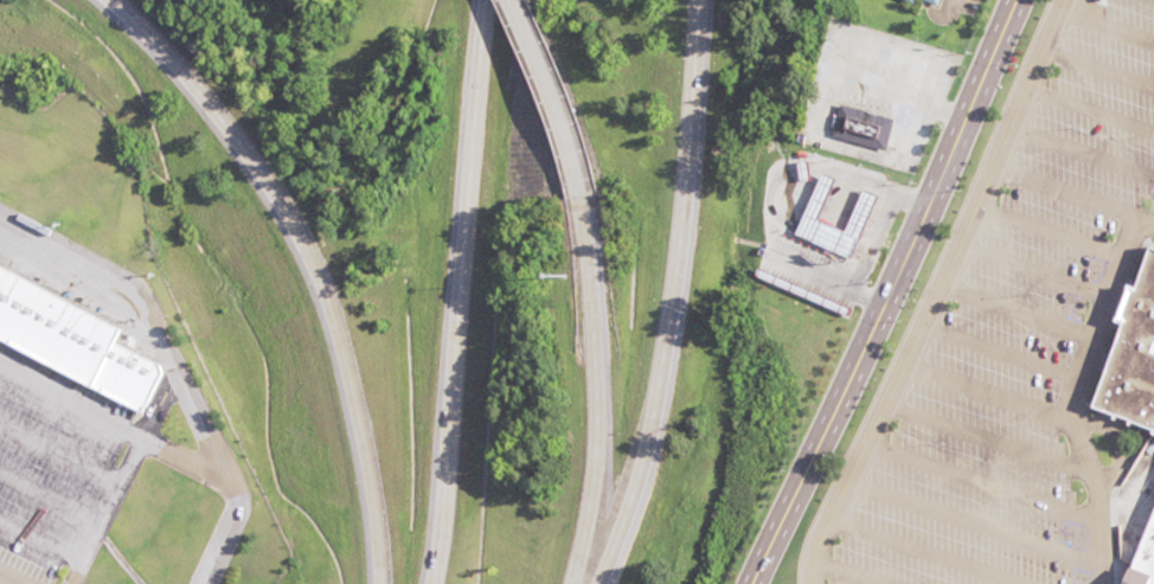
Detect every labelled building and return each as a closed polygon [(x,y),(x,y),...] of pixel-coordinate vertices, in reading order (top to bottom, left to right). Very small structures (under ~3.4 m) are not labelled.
[(891,120),(837,104),(827,136),(881,152),(891,120)] [(873,197),(856,190),(841,231),(815,222),(830,180),(815,174),(791,239),(849,260),(873,197)] [(1140,245),(1081,410),(1153,437),(1153,250),(1140,245)] [(140,399),(0,327),(0,259),(115,314),(110,328),(160,355),(140,399)] [(1116,583),(1153,583),(1153,481),(1116,583)]
